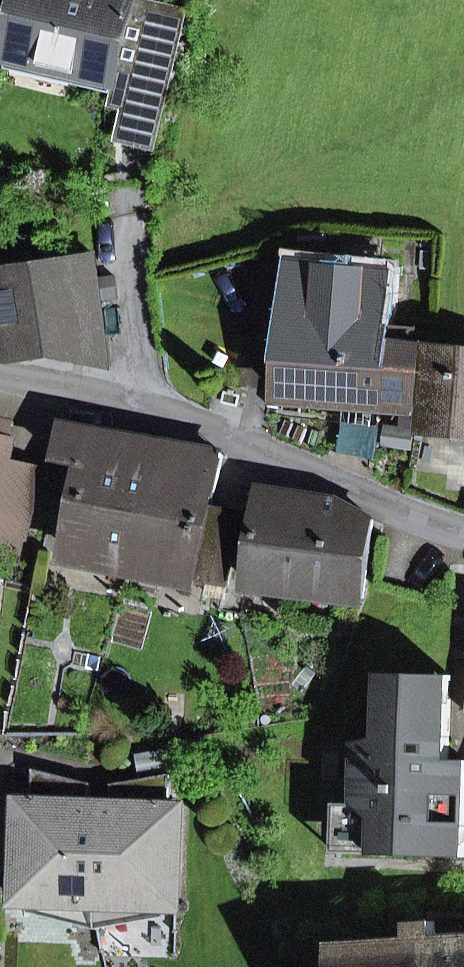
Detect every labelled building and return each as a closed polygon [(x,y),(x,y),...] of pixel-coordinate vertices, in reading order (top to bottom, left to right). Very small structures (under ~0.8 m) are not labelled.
[(117,71),(170,83),(187,10),(144,0),(23,0),(9,56),(115,81),(117,71)] [(115,81),(9,56),(7,68),(112,92),(109,107),(119,109),(112,142),(154,152),(170,83),(117,71),(115,81)] [(109,369),(96,257),(62,262),(58,232),(0,240),(0,357),(20,360),(54,355),(109,369)] [(384,329),(390,276),(362,273),(363,259),(338,257),(337,271),(297,267),(289,355),(390,365),(394,330),(384,329)] [(285,397),(358,408),(424,413),(430,346),(415,345),(415,332),(394,330),(390,365),(289,355),(285,397)] [(430,346),(424,413),(423,425),(463,429),(463,349),(430,346)] [(9,443),(14,420),(0,417),(0,441),(9,443)] [(158,443),(63,425),(57,456),(89,463),(71,554),(134,566),(158,443)] [(26,535),(40,470),(7,463),(11,443),(9,443),(0,441),(0,529),(26,535)] [(212,508),(222,456),(158,443),(134,566),(228,584),(242,514),(212,508)] [(340,501),(262,489),(251,584),(365,598),(375,520),(340,501)] [(449,761),(450,703),(451,676),(383,674),(381,738),(358,743),(357,804),(377,820),(376,855),(463,857),(463,761),(449,761)] [(71,921),(96,928),(101,819),(90,818),(91,784),(34,769),(33,802),(21,802),(17,902),(30,902),(72,904),(71,921)] [(110,819),(101,819),(96,928),(121,923),(122,906),(165,907),(178,908),(181,808),(169,807),(170,774),(111,784),(110,819)] [(335,853),(376,855),(377,820),(357,804),(337,804),(335,853)] [(30,911),(71,921),(72,904),(30,902),(30,911)] [(122,906),(121,923),(164,914),(165,907),(122,906)] [(422,944),(436,943),(434,921),(411,922),(412,944),(348,948),(340,953),(341,966),(424,966),(422,944)] [(436,943),(422,944),(424,966),(463,966),(463,942),(436,943)]
